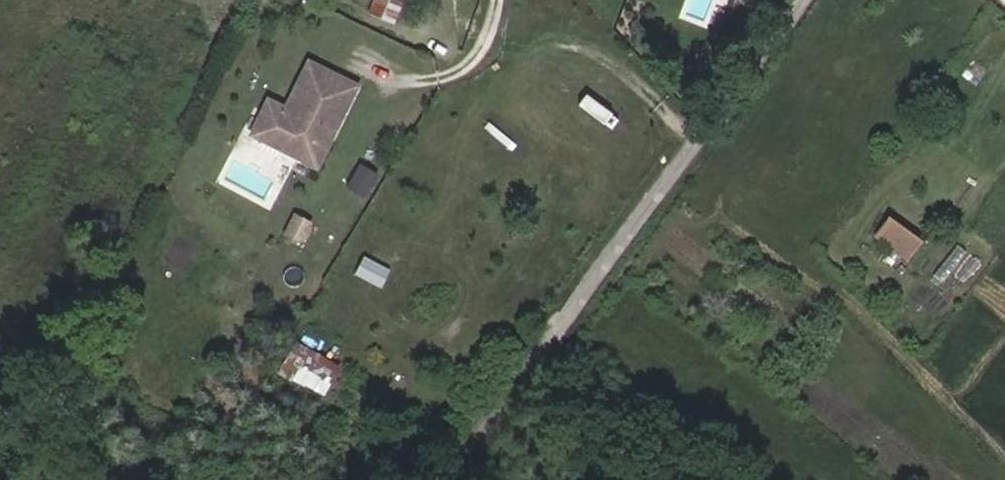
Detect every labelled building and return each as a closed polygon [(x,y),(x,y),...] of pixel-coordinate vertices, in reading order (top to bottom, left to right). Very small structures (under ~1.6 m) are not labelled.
[(270,98),(255,126),(285,142),(282,147),(297,155),(302,146),(310,150),(323,127),(333,132),(358,85),(311,61),(287,107),(270,98)] [(285,142),(255,126),(252,131),(282,147),(285,142)] [(316,165),(333,132),(323,127),(310,150),(302,146),(297,155),(316,165)] [(917,241),(888,219),(876,236),(905,258),(917,241)] [(329,394),(345,362),(296,337),(280,369),(329,394)]
